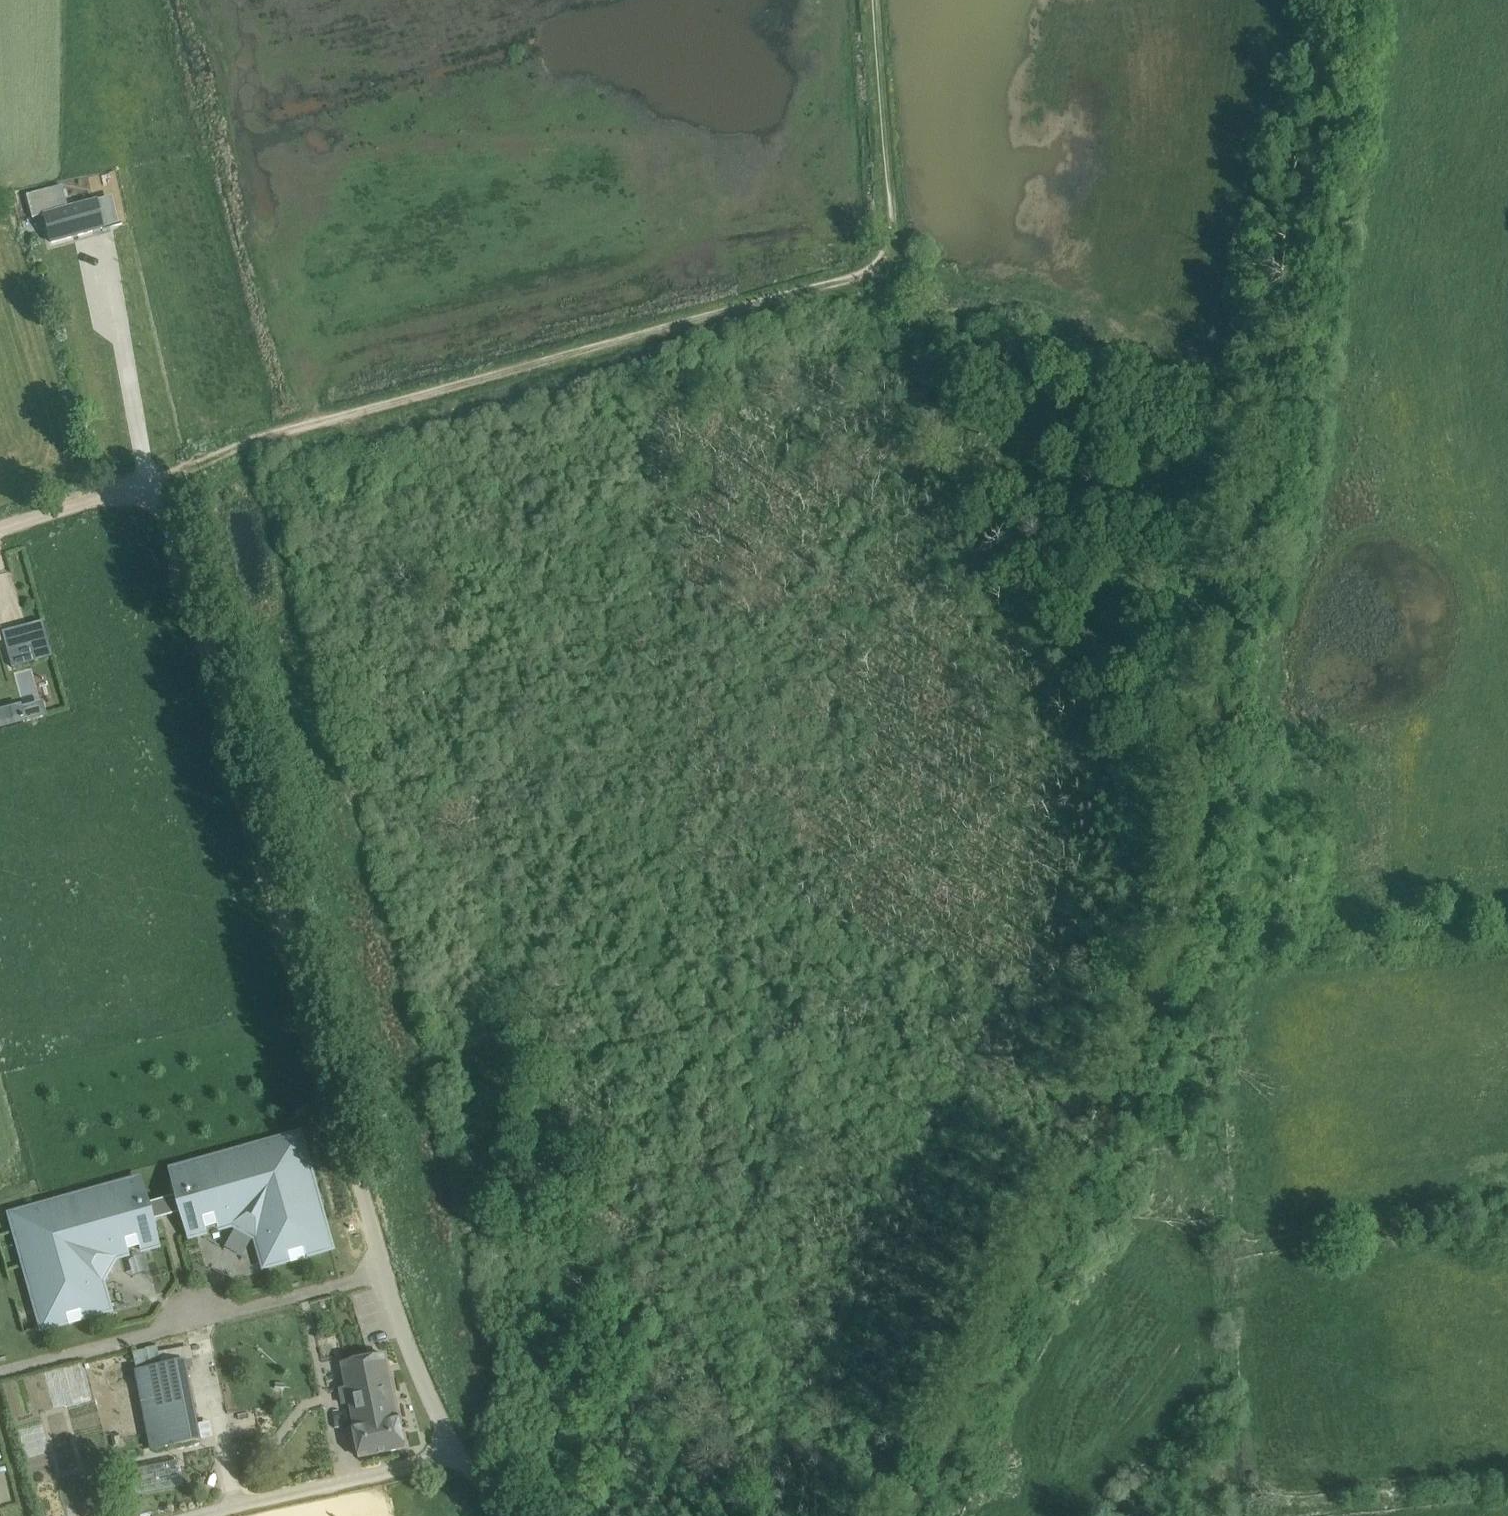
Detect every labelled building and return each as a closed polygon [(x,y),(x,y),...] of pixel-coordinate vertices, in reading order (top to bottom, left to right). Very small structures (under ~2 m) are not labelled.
[(49,195),(33,199),(38,217),(44,216),(52,243),(116,225),(121,247),(132,244),(125,220),(117,222),(104,174),(86,179),(93,202),(64,210),(63,207),(66,206),(61,187),(48,190),(49,195)] [(32,648),(9,654),(12,668),(36,661),(32,648)] [(0,710),(0,729),(26,722),(22,707),(21,704),(0,710)] [(261,1252),(265,1266),(290,1259),(291,1262),(306,1258),(305,1255),(330,1248),(299,1135),(171,1171),(178,1195),(147,1204),(140,1179),(12,1215),(43,1328),(68,1321),(69,1324),(85,1320),(84,1316),(108,1310),(105,1295),(101,1296),(96,1281),(112,1254),(139,1246),(140,1250),(158,1245),(152,1221),(182,1212),(189,1236),(207,1231),(206,1227),(233,1219),(261,1235),(265,1251),(261,1252)] [(340,1389),(343,1405),(349,1403),(354,1426),(353,1426),(359,1458),(404,1449),(398,1417),(396,1417),(383,1355),(341,1364),(346,1388),(340,1389)] [(136,1370),(152,1450),(200,1440),(184,1361),(136,1370)] [(184,1463),(147,1464),(148,1490),(185,1488),(184,1463)]
